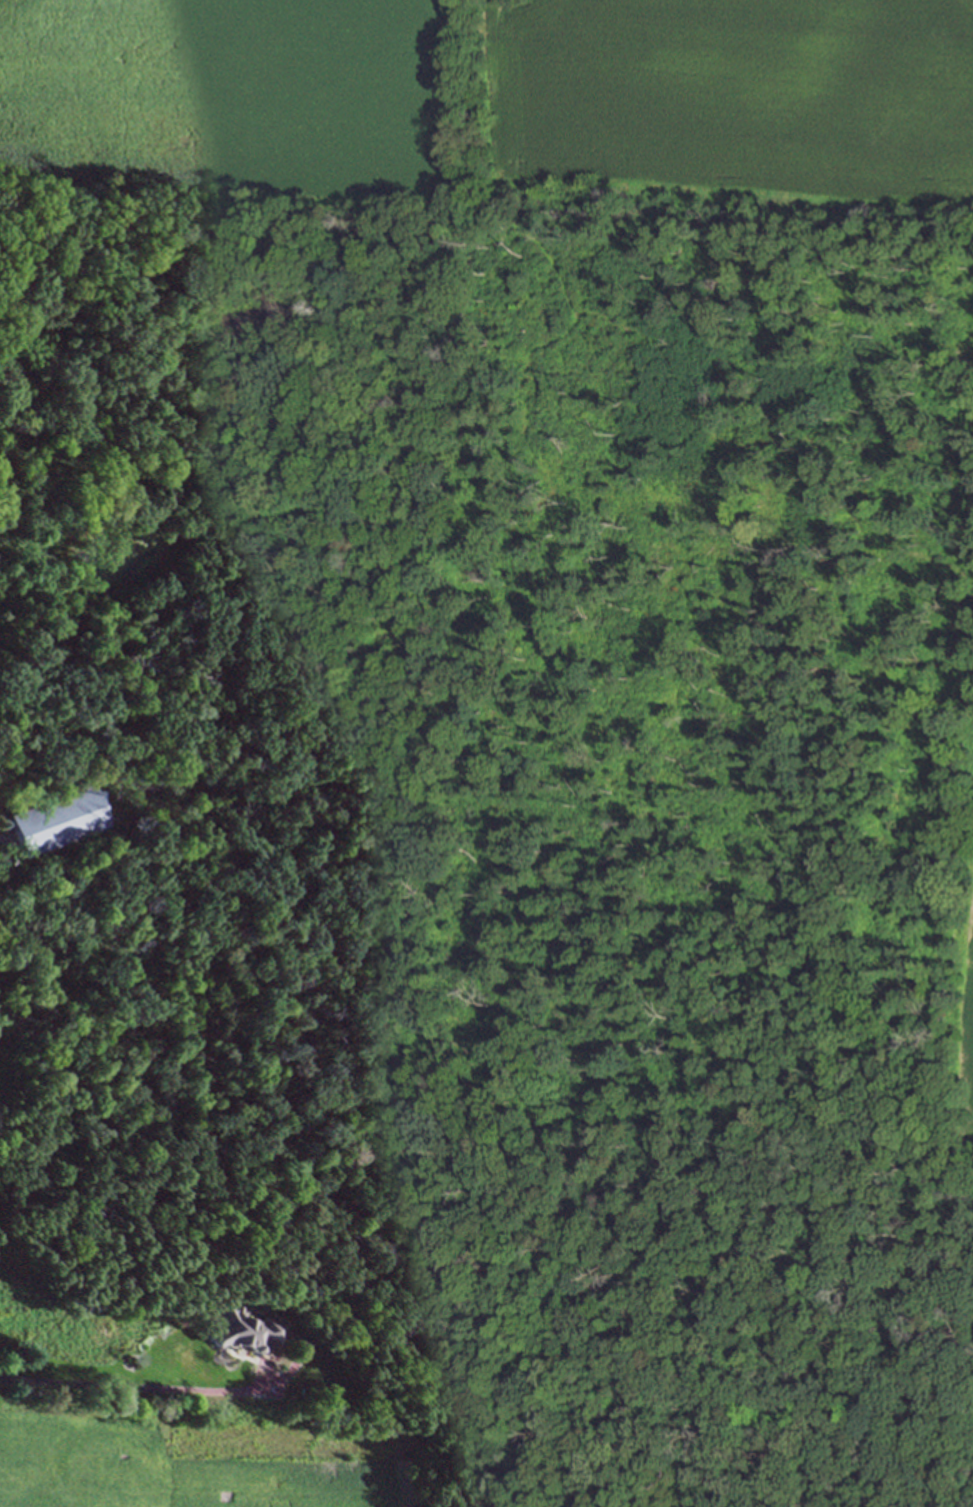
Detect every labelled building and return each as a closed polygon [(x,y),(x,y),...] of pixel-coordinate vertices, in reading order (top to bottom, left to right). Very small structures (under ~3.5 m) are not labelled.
[(22,849),(3,812),(87,780),(103,818),(22,849)] [(283,1324),(276,1343),(269,1342),(265,1350),(259,1348),(251,1353),(245,1345),(231,1342),(229,1346),(222,1342),(210,1347),(204,1334),(215,1328),(219,1318),(213,1302),(223,1297),(230,1309),(232,1303),(243,1307),(242,1315),(260,1321),(262,1314),(283,1324)]
